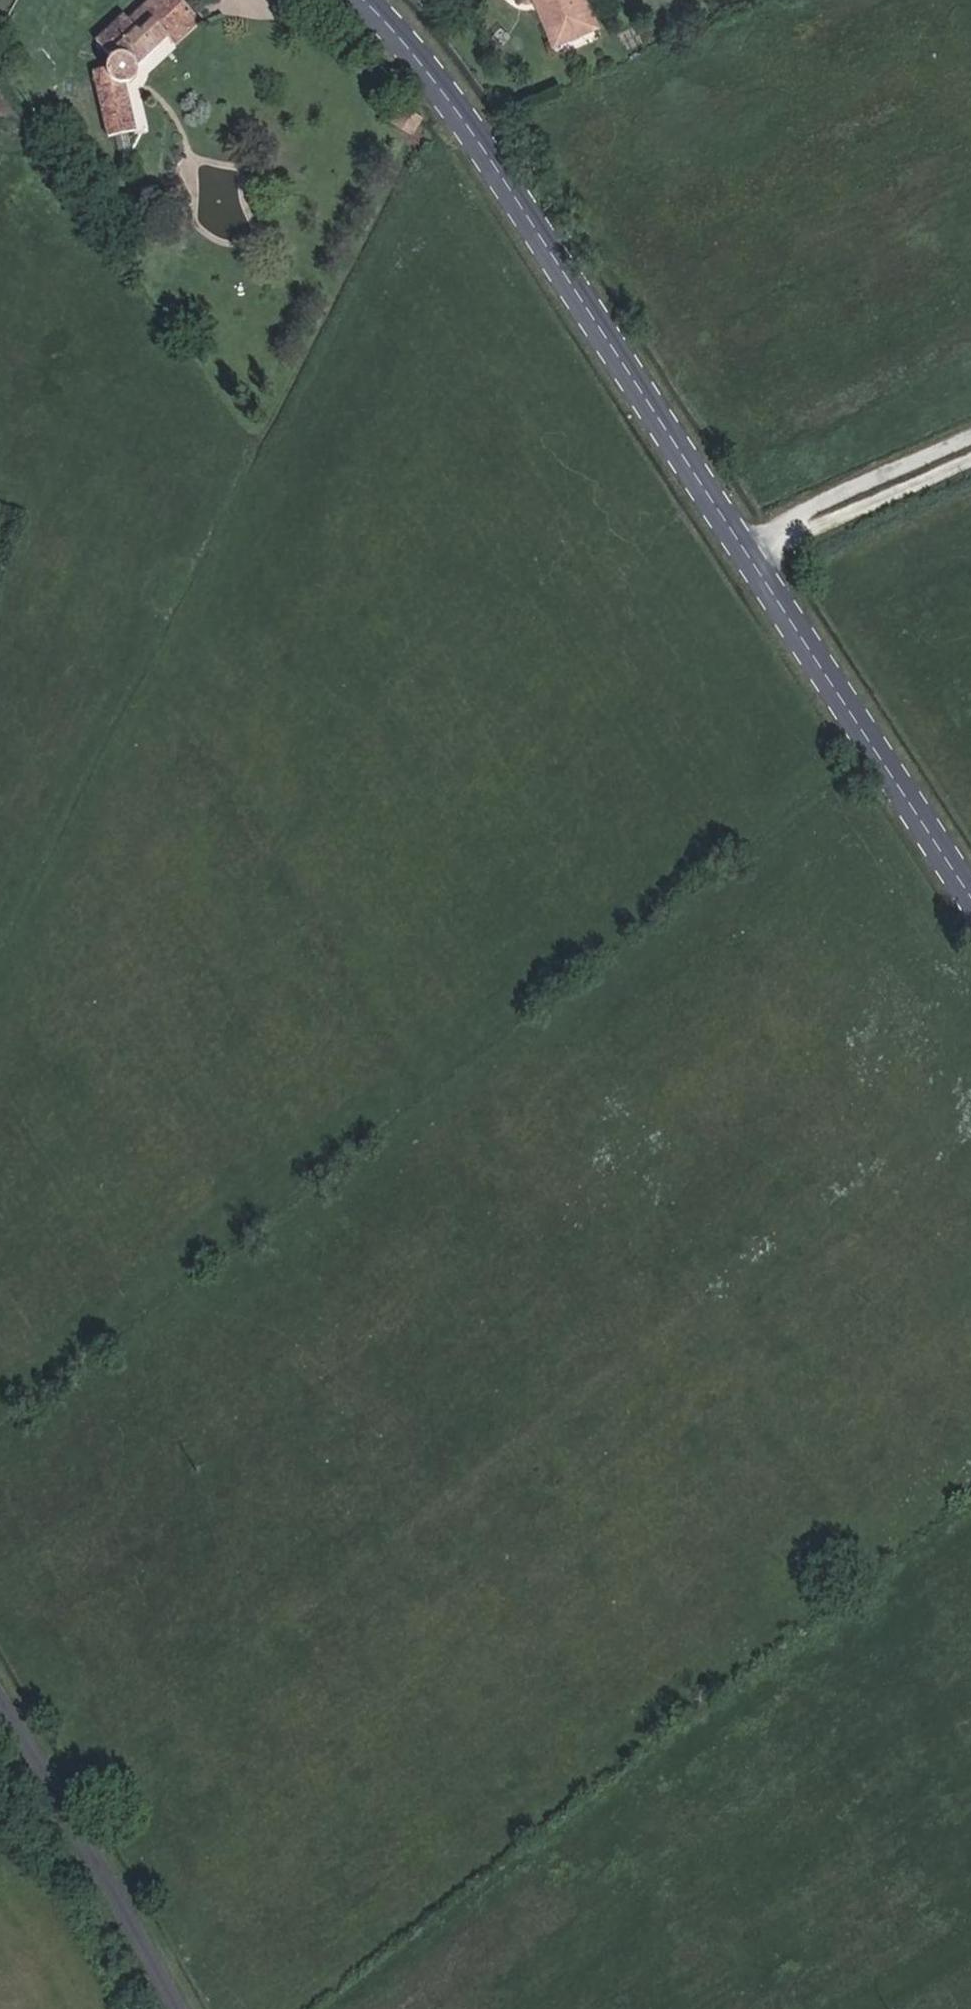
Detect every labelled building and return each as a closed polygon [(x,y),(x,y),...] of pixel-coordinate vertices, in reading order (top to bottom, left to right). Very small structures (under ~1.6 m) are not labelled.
[(177,36),(170,29),(198,4),(194,0),(149,0),(93,47),(100,58),(94,68),(92,72),(97,82),(81,87),(94,153),(102,152),(115,150),(133,147),(125,100),(130,99),(134,98),(137,96),(140,94),(143,89),(146,84),(147,78),(147,73),(144,65),(177,36)] [(561,0),(524,0),(544,55),(577,44),(561,0)] [(170,29),(177,36),(184,43),(210,18),(198,4),(170,29)] [(115,150),(102,152),(104,167),(118,164),(115,150)]
